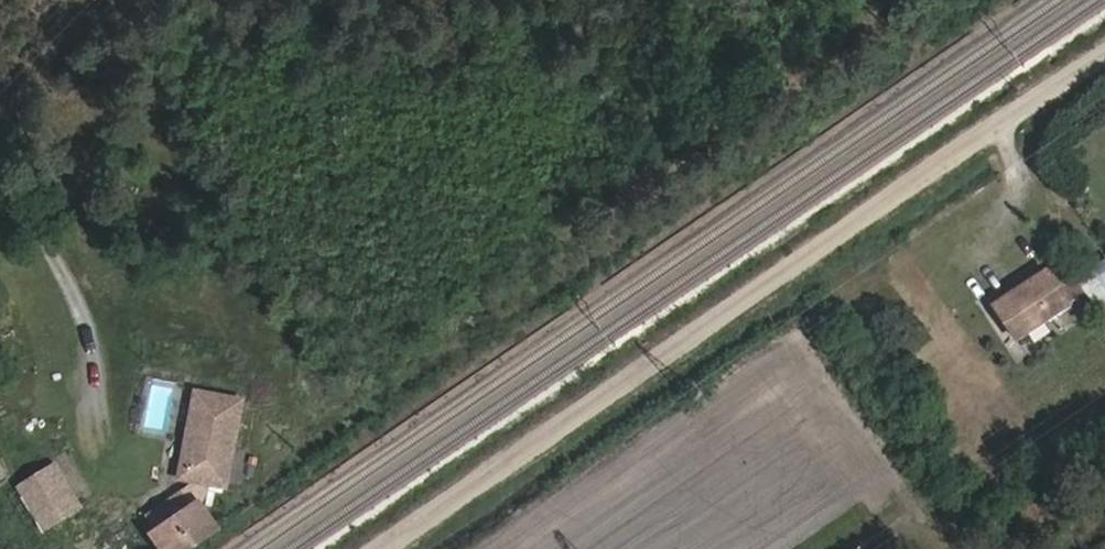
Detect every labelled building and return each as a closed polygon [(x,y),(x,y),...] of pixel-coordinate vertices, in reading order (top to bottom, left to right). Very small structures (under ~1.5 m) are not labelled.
[(1030,250),(975,285),(999,324),(1055,288),(1030,250)] [(1092,267),(1104,287),(1104,258),(1092,267)] [(1090,272),(1076,283),(1104,317),(1104,290),(1090,272)] [(200,393),(189,460),(205,482),(153,516),(174,548),(190,548),(216,531),(203,510),(211,504),(215,496),(217,484),(232,487),(246,400),(200,393)] [(189,460),(186,480),(205,482),(189,460)] [(58,467),(25,486),(43,517),(77,496),(58,467)] [(85,508),(77,496),(43,517),(50,529),(85,508)]
